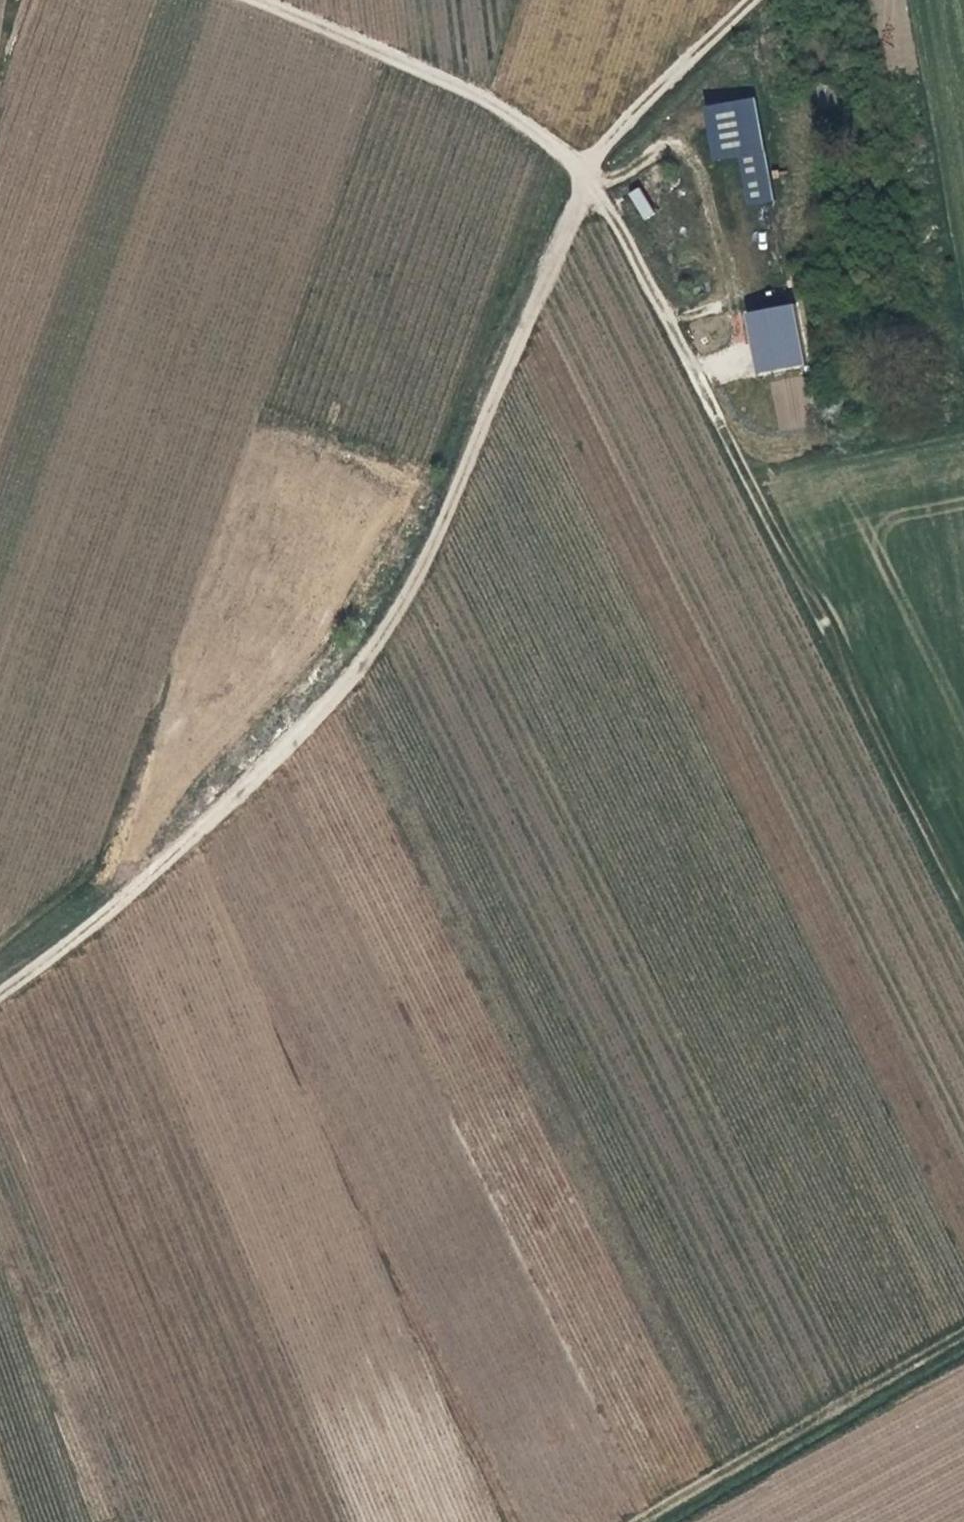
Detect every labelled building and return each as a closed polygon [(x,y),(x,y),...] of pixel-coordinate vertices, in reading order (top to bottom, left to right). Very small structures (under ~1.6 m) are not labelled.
[(761,136),(755,100),(705,109),(713,160),(739,156),(741,164),(747,205),(773,199),(761,136)] [(637,196),(645,219),(664,213),(656,190),(637,196)] [(795,304),(744,310),(752,374),(803,368),(795,304)]
